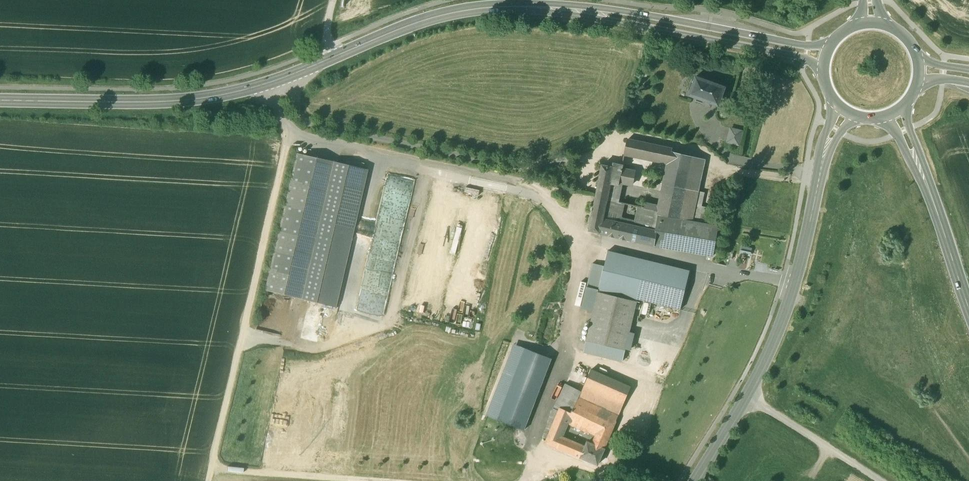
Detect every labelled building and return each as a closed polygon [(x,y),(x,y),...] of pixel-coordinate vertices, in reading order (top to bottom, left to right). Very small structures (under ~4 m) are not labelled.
[(725,88),(696,77),(694,81),(692,80),(688,90),(691,91),(689,95),(718,106),(719,103),(723,104),(725,97),(721,96),(725,88)] [(742,132),(730,129),(727,142),(739,145),(742,132)] [(671,149),(627,140),(625,152),(669,161),(671,149)] [(307,149),(296,147),(294,153),(297,153),(306,155),(307,149)] [(692,156),(671,152),(672,149),(671,149),(669,161),(667,168),(689,173),(692,156)] [(297,153),(265,291),(302,300),(334,162),(306,155),(297,153)] [(622,166),(610,163),(609,167),(602,165),(596,194),(607,197),(610,181),(619,182),(622,169),(622,166)] [(667,168),(665,179),(664,184),(686,189),(689,173),(667,168)] [(635,172),(622,169),(619,182),(622,183),(632,185),(635,172)] [(388,174),(384,196),(365,193),(359,222),(375,225),(371,245),(380,247),(379,250),(399,254),(413,179),(388,174)] [(619,203),(622,183),(619,182),(610,181),(607,197),(607,200),(619,203)] [(686,189),(664,184),(662,192),(659,206),(658,211),(658,215),(708,224),(711,209),(700,207),(704,193),(686,189)] [(596,194),(589,231),(600,233),(605,209),(607,200),(607,197),(596,194)] [(619,203),(607,200),(605,209),(621,213),(623,204),(619,203)] [(645,203),(644,208),(658,211),(659,206),(645,203)] [(644,208),(639,207),(634,227),(655,232),(658,215),(658,211),(644,208)] [(621,213),(605,209),(603,220),(619,223),(621,213)] [(708,224),(658,215),(655,232),(653,245),(653,246),(713,256),(718,226),(708,224)] [(634,227),(619,223),(603,220),(600,233),(629,240),(653,245),(655,232),(634,227)] [(690,271),(608,251),(598,290),(680,310),(690,271)] [(637,300),(598,291),(598,292),(586,341),(625,350),(637,300)] [(584,351),(623,360),(625,350),(586,341),(584,351)] [(498,418),(525,349),(515,345),(488,414),(498,418)] [(551,359),(525,349),(498,418),(524,428),(551,359)] [(631,387),(591,370),(582,392),(580,396),(619,415),(631,387)] [(565,384),(549,416),(556,419),(561,408),(571,413),(580,396),(582,392),(565,384)] [(619,415),(580,396),(571,413),(566,423),(595,436),(607,442),(619,415)] [(548,439),(546,444),(556,448),(560,439),(566,423),(571,413),(561,408),(556,419),(548,439)] [(549,416),(549,423),(543,437),(548,439),(556,419),(549,416)] [(592,444),(587,442),(585,449),(581,458),(598,465),(607,442),(595,436),(592,444)] [(585,449),(560,439),(556,448),(581,458),(585,449)]
